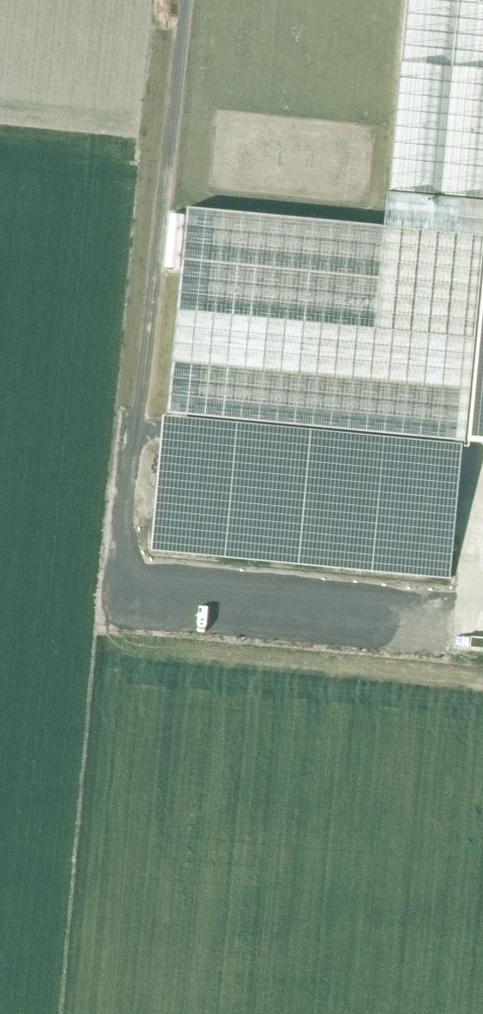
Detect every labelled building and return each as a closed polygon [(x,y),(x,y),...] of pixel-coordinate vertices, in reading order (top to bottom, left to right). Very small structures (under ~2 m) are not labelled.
[(386,226),(188,208),(169,413),(482,441),(482,0),(406,0),(386,226)] [(223,500),(227,472),(217,471),(213,499),(223,500)]
